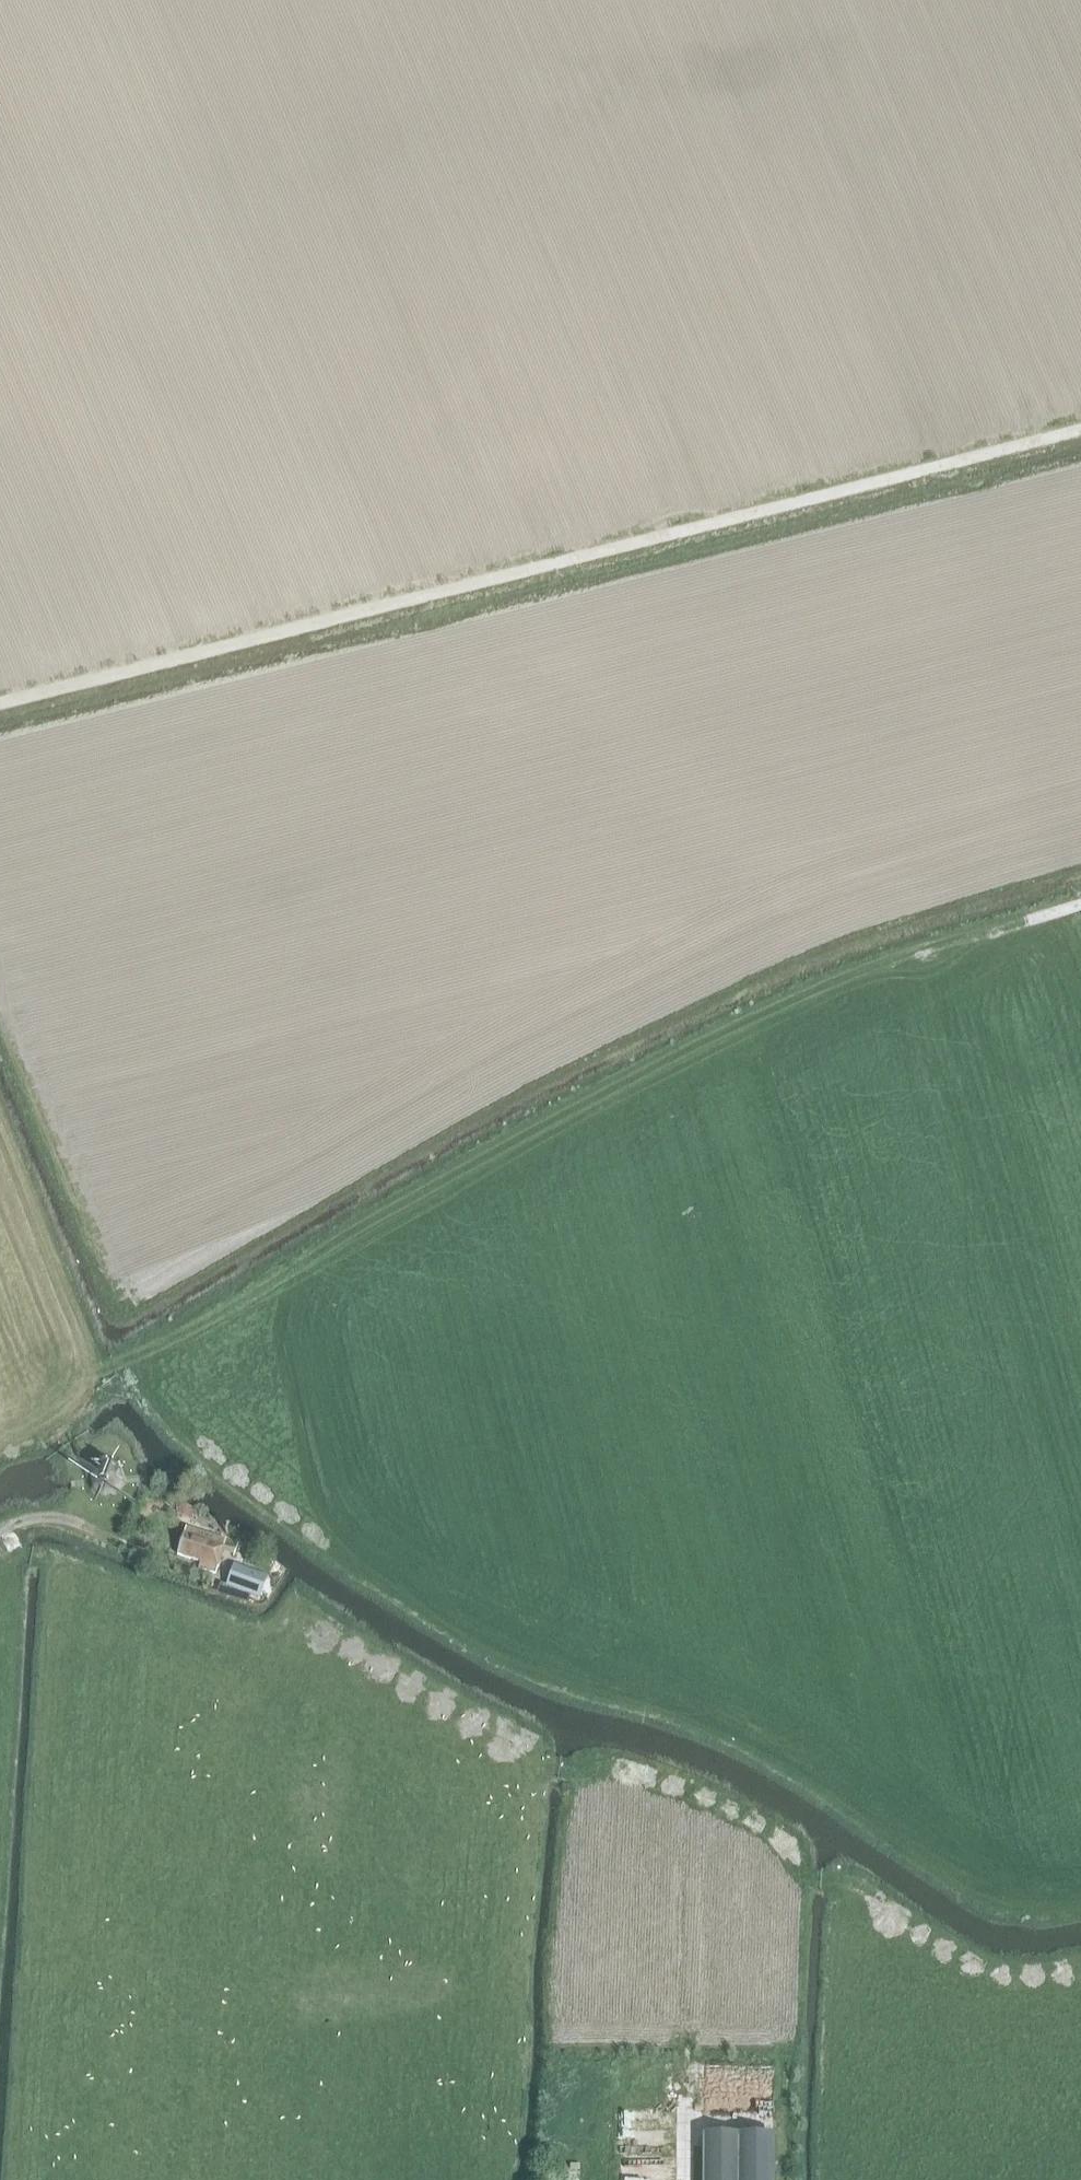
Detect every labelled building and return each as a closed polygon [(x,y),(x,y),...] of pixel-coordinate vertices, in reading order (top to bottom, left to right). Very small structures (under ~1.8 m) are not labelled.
[(92,1478),(92,1486),(93,1487),(94,1489),(101,1496),(103,1496),(112,1495),(115,1494),(121,1487),(121,1485),(121,1483),(121,1475),(119,1473),(112,1467),(110,1467),(101,1467),(99,1469),(93,1475),(92,1478)] [(188,1521),(192,1511),(179,1506),(175,1515),(188,1521)] [(234,1552),(237,1545),(185,1528),(176,1555),(200,1563),(198,1568),(215,1574),(223,1548),(234,1552)] [(235,1567),(227,1587),(257,1598),(265,1578),(235,1567)] [(701,2179),(772,2179),(772,2138),(702,2137),(701,2179)]
